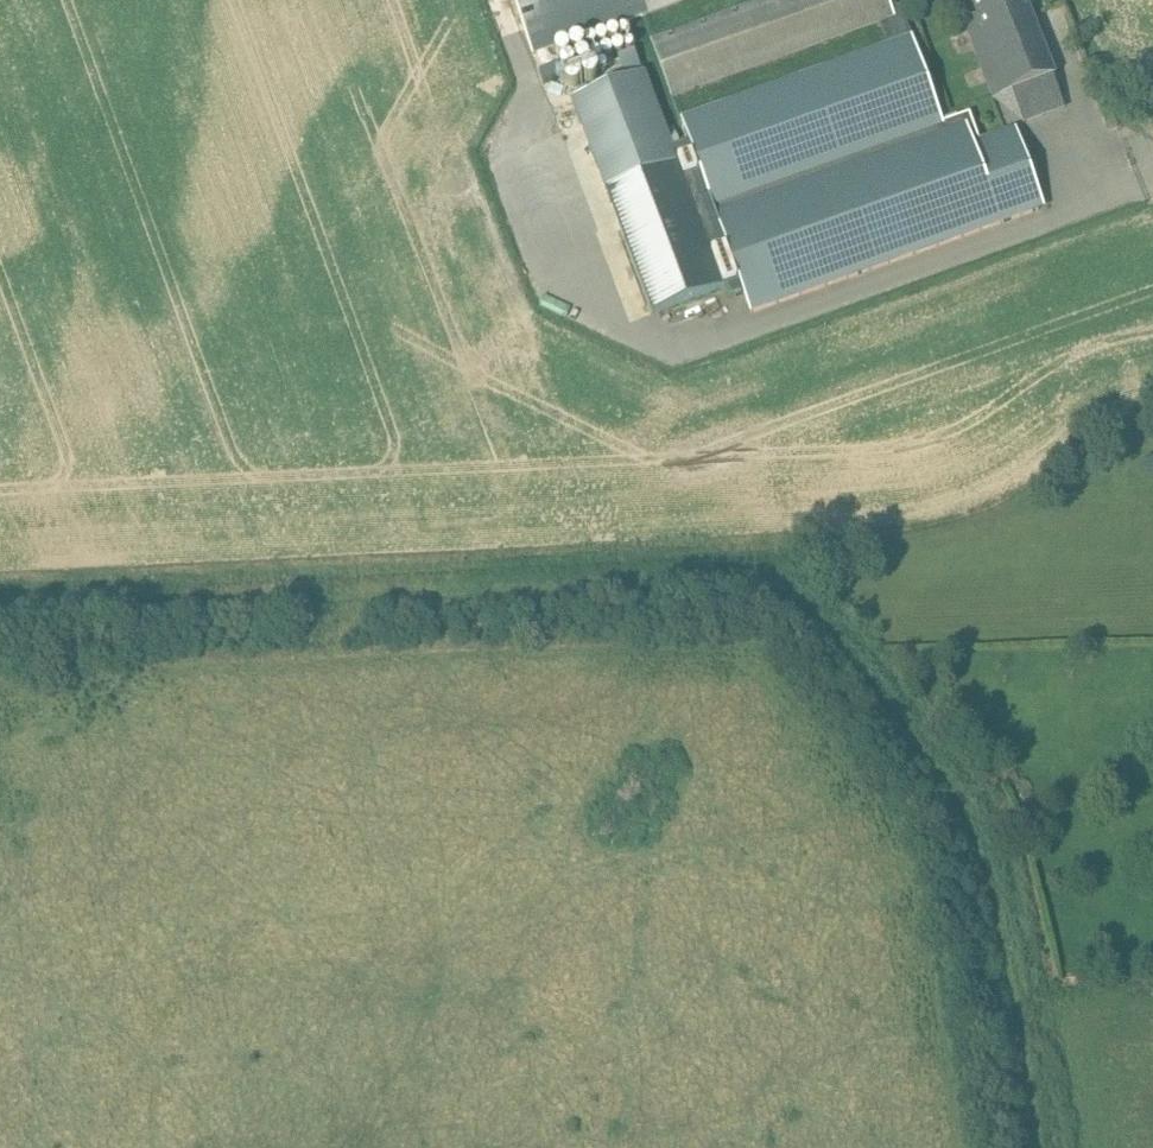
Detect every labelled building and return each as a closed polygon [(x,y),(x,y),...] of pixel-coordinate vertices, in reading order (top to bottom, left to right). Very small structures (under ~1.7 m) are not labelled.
[(533,54),(684,0),(514,0),(533,54)] [(655,41),(675,96),(879,22),(901,15),(898,6),(897,7),(894,0),(769,0),(655,41)] [(978,16),(964,21),(995,100),(1055,77),(1026,0),(972,0),(978,16)] [(887,45),(682,119),(691,142),(673,148),(725,289),(729,299),(744,294),(751,313),(1039,209),(1011,131),(980,142),(970,113),(944,123),(901,5),(898,6),(901,15),(879,22),(887,45)] [(559,79),(554,67),(540,73),(545,85),(559,79)] [(644,72),(572,99),(653,315),(725,289),(673,148),(644,72)] [(555,311),(565,287),(531,274),(526,286),(540,292),(535,304),(555,311)]
